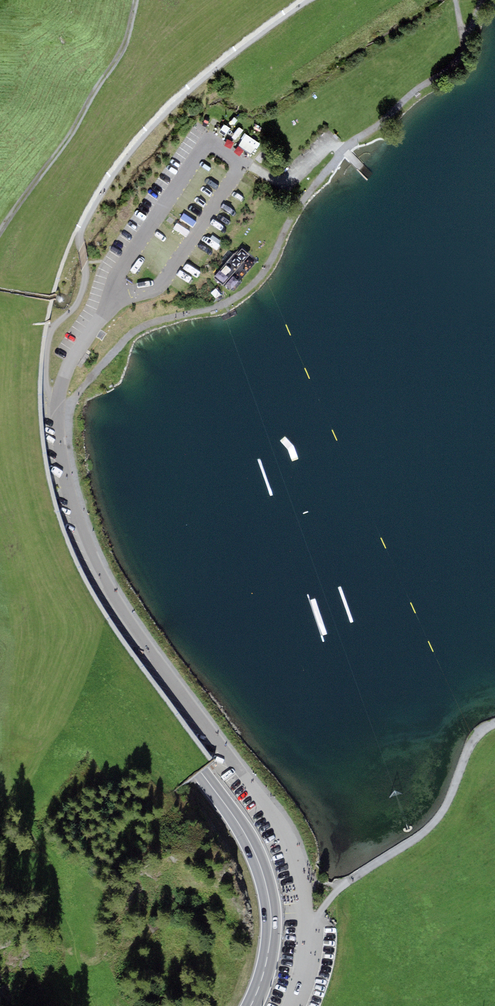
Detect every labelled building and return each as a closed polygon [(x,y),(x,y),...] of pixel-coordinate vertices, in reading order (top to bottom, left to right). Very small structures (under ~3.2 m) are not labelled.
[(225,128),(220,138),(243,149),(248,139),(225,128)]
